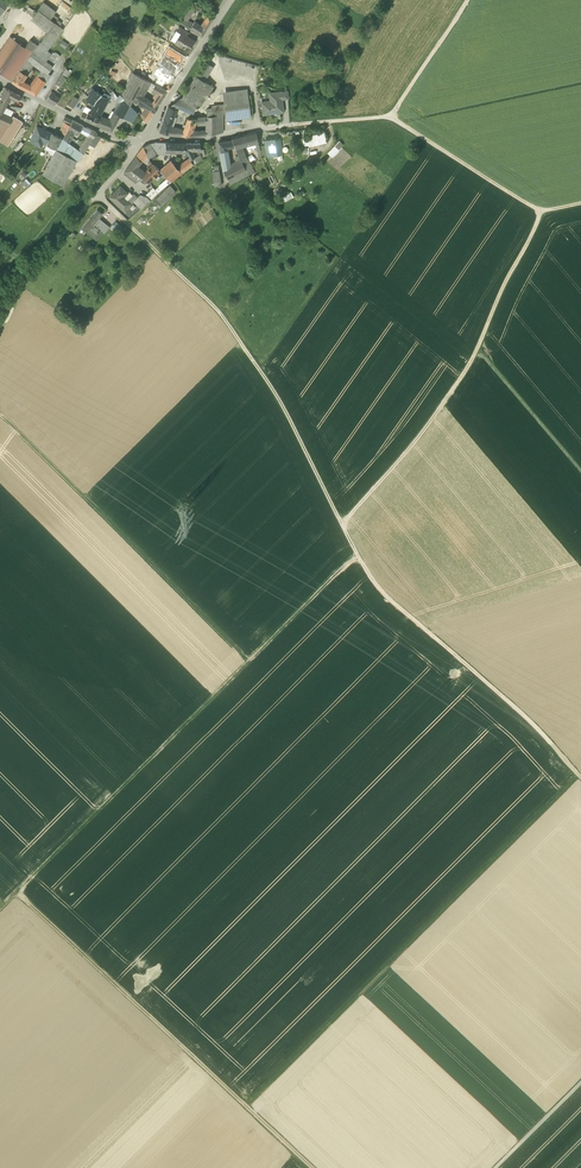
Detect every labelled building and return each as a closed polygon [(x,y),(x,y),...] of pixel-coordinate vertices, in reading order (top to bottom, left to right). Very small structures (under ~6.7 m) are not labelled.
[(54,12),(42,3),(38,9),(50,18),(53,14),(54,12)] [(193,4),(186,15),(189,17),(196,6),(193,4)] [(37,11),(29,6),(26,11),(34,16),(37,11)] [(50,18),(38,9),(37,11),(34,16),(33,17),(49,29),(54,21),(50,18)] [(58,18),(53,14),(50,18),(54,21),(55,21),(59,26),(61,22),(57,19),(58,18)] [(207,16),(205,21),(209,23),(213,17),(209,14),(207,16)] [(186,15),(183,19),(181,23),(187,27),(190,22),(187,20),(189,17),(186,15)] [(55,21),(41,41),(45,45),(59,26),(55,21)] [(201,26),(195,22),(193,24),(190,22),(187,27),(202,36),(206,29),(201,26)] [(189,33),(179,27),(176,31),(181,33),(187,36),(189,33)] [(187,36),(181,33),(175,43),(188,51),(194,41),(187,36)] [(0,51),(0,63),(4,56),(5,57),(8,59),(15,49),(12,47),(17,41),(10,36),(0,51)] [(160,39),(156,49),(168,54),(172,44),(160,39)] [(35,49),(23,40),(20,44),(32,52),(33,51),(35,49)] [(17,41),(12,47),(15,49),(24,56),(20,62),(23,65),(25,62),(28,58),(32,52),(20,44),(17,41)] [(48,56),(41,51),(45,45),(41,41),(40,41),(35,49),(33,51),(51,65),(53,62),(47,57),(48,56)] [(51,65),(33,51),(32,52),(28,58),(33,62),(41,68),(42,69),(48,72),(53,66),(51,65)] [(0,63),(0,74),(7,78),(11,72),(3,66),(8,59),(5,57),(4,56),(0,63)] [(23,65),(20,70),(19,70),(11,81),(18,86),(22,81),(29,71),(27,70),(30,66),(25,62),(23,65)] [(205,62),(196,76),(204,81),(213,67),(205,62)] [(11,72),(7,78),(11,81),(19,70),(15,67),(11,72)] [(42,69),(30,85),(22,81),(18,86),(36,95),(51,74),(48,72),(42,69)] [(150,81),(133,72),(121,94),(123,97),(130,104),(131,103),(132,100),(141,106),(146,98),(142,96),(150,81)] [(62,74),(55,84),(59,86),(64,81),(66,77),(62,74)] [(181,98),(173,103),(194,112),(196,106),(199,107),(201,105),(213,86),(204,81),(196,76),(182,97),(181,98)] [(168,91),(155,84),(152,90),(157,93),(154,97),(155,98),(153,102),(158,106),(168,91)] [(4,88),(0,96),(0,100),(7,103),(10,97),(12,92),(4,88)] [(91,93),(87,98),(94,104),(96,101),(101,95),(97,91),(97,92),(93,88),(89,92),(91,93)] [(120,94),(117,96),(113,90),(108,93),(109,95),(119,105),(123,97),(121,94),(120,94)] [(51,91),(49,93),(45,99),(54,104),(59,97),(54,94),(55,93),(51,91)] [(281,91),(273,92),(274,101),(262,102),(263,114),(273,113),(272,111),(283,110),(282,99),(281,92),(281,91)] [(20,96),(12,92),(10,97),(18,101),(20,96)] [(248,93),(223,96),(224,104),(225,114),(226,120),(251,117),(248,93)] [(108,98),(101,95),(96,101),(94,104),(91,109),(89,112),(98,116),(108,98)] [(130,104),(123,97),(119,105),(115,113),(119,115),(124,118),(131,105),(130,104)] [(153,102),(146,98),(141,106),(143,107),(144,105),(146,107),(153,112),(154,112),(158,106),(153,102)] [(224,104),(213,105),(214,109),(214,115),(216,115),(223,114),(225,114),(224,104)] [(131,105),(124,118),(132,122),(137,112),(132,107),(131,105)] [(168,106),(164,118),(172,121),(176,109),(168,106)] [(91,109),(86,107),(82,113),(86,115),(88,112),(89,112),(91,109)] [(153,112),(146,107),(140,116),(146,123),(153,112)] [(13,112),(5,108),(2,114),(11,117),(13,112)] [(89,112),(88,112),(86,115),(82,113),(80,117),(95,124),(99,117),(89,112)] [(2,114),(0,118),(0,122),(2,123),(9,126),(12,118),(11,117),(2,114)] [(214,115),(207,116),(207,122),(207,130),(207,135),(216,134),(216,115),(214,115)] [(114,116),(111,121),(106,119),(102,118),(98,125),(111,131),(118,118),(114,116)] [(8,127),(0,141),(0,142),(8,146),(23,122),(15,117),(9,126),(8,127)] [(72,120),(65,117),(63,122),(64,123),(70,125),(72,120)] [(172,121),(164,118),(159,131),(167,134),(173,135),(175,130),(169,129),(172,121)] [(184,128),(182,136),(190,136),(192,131),(195,123),(196,118),(188,119),(184,128)] [(83,125),(72,120),(70,125),(68,128),(69,128),(65,135),(63,137),(62,138),(68,142),(73,133),(74,133),(75,132),(78,134),(80,130),(83,125)] [(2,123),(0,128),(0,141),(8,127),(9,126),(2,123)] [(70,125),(64,123),(60,132),(65,135),(69,128),(68,128),(70,125)] [(91,130),(83,125),(80,130),(88,134),(91,130)] [(52,133),(37,127),(30,142),(36,145),(38,140),(47,144),(52,133)] [(182,130),(175,130),(173,135),(182,136),(184,128),(182,127),(182,130)] [(88,134),(78,149),(83,153),(89,144),(95,134),(96,132),(91,130),(88,134)] [(62,138),(52,133),(47,144),(56,148),(62,138)] [(256,133),(231,138),(232,140),(235,147),(235,148),(242,146),(255,143),(258,142),(256,133)] [(311,135),(313,145),(325,143),(323,133),(311,135)] [(95,134),(89,144),(94,147),(100,137),(95,134)] [(68,142),(62,138),(56,148),(77,160),(79,161),(84,154),(83,153),(78,149),(68,142)] [(274,139),(265,140),(266,146),(267,154),(273,153),(273,155),(282,153),(279,138),(275,139),(275,138),(274,138),(274,139)] [(231,140),(218,142),(220,152),(228,151),(227,148),(232,147),(231,140)] [(339,140),(327,152),(332,157),(343,144),(339,140)] [(21,142),(15,151),(18,153),(24,144),(21,142)] [(155,142),(150,144),(156,154),(159,154),(170,155),(171,152),(166,151),(167,143),(155,142)] [(175,143),(167,143),(166,151),(171,152),(174,152),(175,143)] [(186,144),(175,143),(174,152),(187,153),(186,150),(186,144)] [(156,154),(150,144),(143,147),(146,152),(147,155),(149,158),(156,154)] [(200,150),(200,144),(186,144),(186,150),(187,153),(190,159),(194,158),(191,151),(200,151),(200,150)] [(242,146),(235,148),(239,157),(240,160),(241,159),(242,162),(246,170),(248,175),(254,173),(254,172),(246,157),(242,146)] [(266,146),(259,147),(260,151),(262,157),(268,156),(267,154),(266,146)] [(77,160),(56,148),(42,174),(63,186),(77,160)] [(228,151),(220,152),(221,159),(223,171),(231,167),(228,151)] [(146,152),(141,154),(139,152),(136,156),(141,162),(147,155),(146,152)] [(136,156),(125,171),(138,181),(142,176),(143,176),(146,172),(145,172),(138,167),(141,162),(136,156)] [(190,159),(177,168),(176,169),(180,174),(193,164),(190,159)] [(169,163),(160,171),(161,171),(167,178),(170,181),(174,176),(175,178),(180,174),(176,169),(172,162),(169,163)] [(231,167),(223,171),(228,179),(246,170),(242,162),(238,164),(231,167)] [(160,171),(153,165),(153,164),(151,166),(145,172),(146,172),(143,176),(143,177),(143,178),(144,179),(145,178),(149,182),(161,171),(160,171)] [(219,170),(212,172),(214,183),(220,181),(221,181),(219,170)] [(246,170),(228,179),(230,184),(248,175),(246,170)] [(25,187),(30,183),(25,178),(20,182),(25,187)] [(167,178),(159,185),(159,186),(155,190),(158,193),(170,181),(167,178)] [(170,185),(156,199),(162,205),(176,191),(170,185)] [(120,186),(113,193),(116,196),(112,199),(124,211),(130,204),(127,201),(126,200),(126,201),(123,198),(128,193),(120,186)] [(153,188),(145,195),(150,200),(158,193),(155,190),(153,188)] [(128,193),(123,198),(126,201),(126,200),(127,201),(132,195),(129,192),(128,193)] [(289,192),(283,196),(285,200),(292,197),(289,192)] [(132,195),(127,201),(130,204),(133,202),(137,198),(137,197),(134,194),(132,195)] [(145,196),(140,194),(139,195),(137,197),(137,198),(145,205),(150,200),(145,195),(145,196)] [(145,205),(137,198),(133,202),(141,209),(145,205)] [(98,217),(94,214),(90,218),(94,222),(98,217)] [(94,222),(91,226),(93,228),(95,226),(97,228),(103,221),(98,217),(94,222)] [(90,218),(82,228),(86,232),(88,230),(91,226),(94,222),(90,218)] [(112,225),(120,231),(123,226),(115,220),(112,225)] [(109,226),(103,221),(97,228),(103,233),(109,226)] [(95,226),(93,228),(91,226),(88,230),(94,235),(95,236),(100,230),(97,228),(95,226)] [(94,235),(88,230),(86,232),(96,241),(103,233),(100,230),(95,236),(94,235)]
